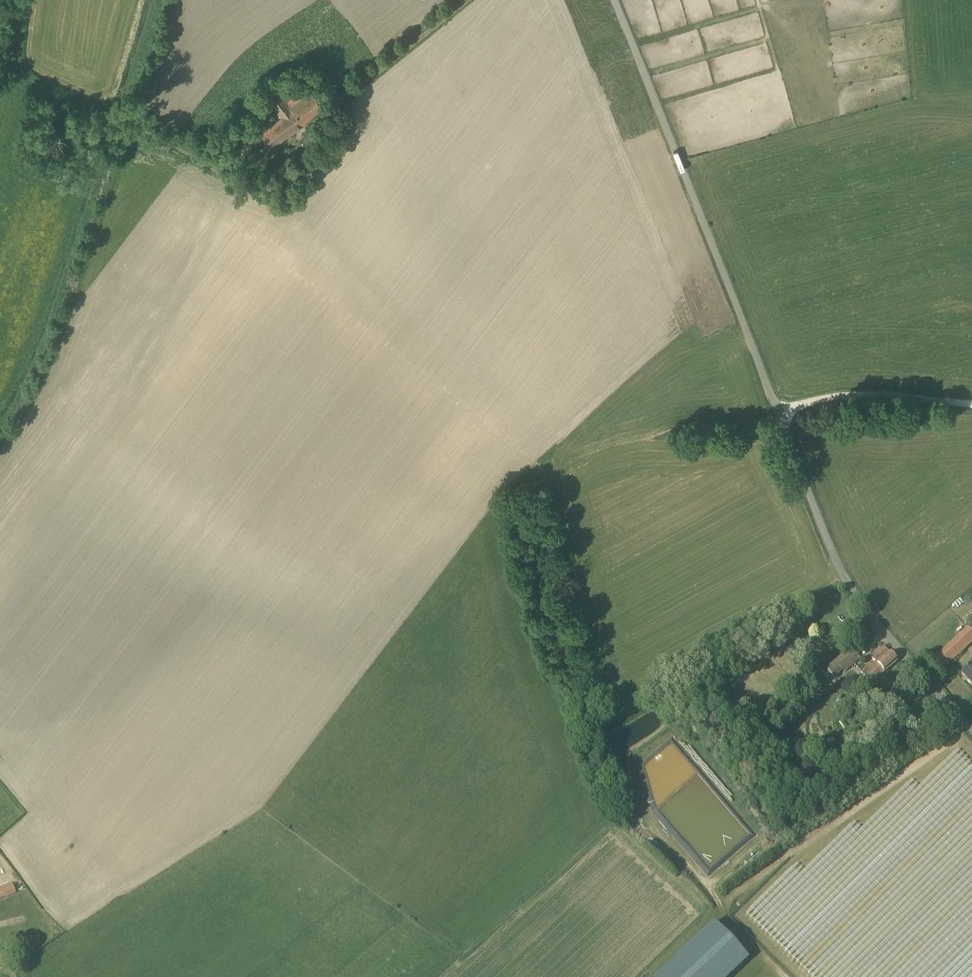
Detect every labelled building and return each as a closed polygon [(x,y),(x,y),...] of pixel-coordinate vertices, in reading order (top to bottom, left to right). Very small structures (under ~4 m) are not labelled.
[(323,107),(314,94),(307,85),(287,101),(278,88),(266,97),(282,119),(262,134),(271,147),(323,107)] [(967,618),(952,632),(957,638),(930,662),(939,673),(971,643),(971,624),(967,618)] [(869,666),(861,672),(870,683),(897,661),(885,647),(872,659),(875,662),(870,667),(869,666)] [(851,648),(843,654),(836,661),(835,660),(826,668),(834,678),(843,670),(845,672),(860,659),(851,648)] [(961,674),(971,686),(971,664),(961,674)] [(11,881),(1,885),(1,887),(0,887),(0,899),(5,897),(5,898),(16,894),(12,883),(11,881)] [(656,976),(729,976),(749,959),(714,922),(656,976)] [(749,959),(729,976),(766,976),(749,959)]
